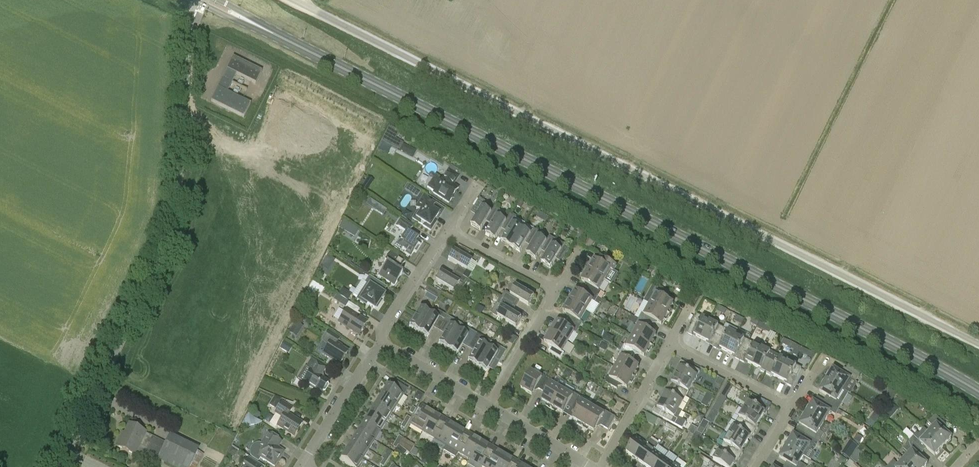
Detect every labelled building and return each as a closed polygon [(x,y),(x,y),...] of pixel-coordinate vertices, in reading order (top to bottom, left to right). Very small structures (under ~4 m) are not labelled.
[(222,79),(210,101),(243,118),(250,104),(227,92),(236,75),(255,84),(262,71),(232,57),(222,79)] [(412,156),(415,150),(403,144),(400,150),(412,156)] [(448,169),(440,182),(437,180),(434,180),(431,185),(432,187),(435,189),(433,193),(448,203),(458,188),(453,185),(459,176),(448,169)] [(364,182),(361,187),(367,191),(370,186),(364,182)] [(413,188),(410,193),(417,197),(420,192),(413,188)] [(418,210),(412,219),(430,231),(436,222),(434,220),(439,213),(432,209),(435,204),(423,196),(419,202),(420,202),(416,208),(418,210)] [(480,231),(487,220),(491,212),(482,207),(485,201),(480,198),(472,211),(478,214),(471,225),(480,231)] [(487,220),(492,223),(486,234),(495,240),(503,227),(506,221),(497,215),(500,210),(495,207),(491,212),(487,220)] [(503,227),(508,230),(501,241),(511,247),(522,228),(512,223),(516,218),(510,215),(506,221),(503,227)] [(395,227),(405,233),(400,241),(398,240),(394,246),(401,251),(402,249),(406,251),(404,253),(410,257),(414,252),(416,253),(423,242),(409,233),(413,228),(400,219),(395,227)] [(350,226),(343,221),(339,228),(346,233),(350,226)] [(526,241),(532,245),(537,235),(539,232),(534,229),(531,234),(522,228),(511,247),(520,252),(526,241)] [(536,259),(542,248),(548,251),(555,239),(550,236),(547,241),(537,235),(532,245),(526,254),(536,259)] [(589,236),(583,246),(590,250),(596,240),(589,236)] [(570,248),(565,245),(555,239),(548,251),(541,263),(550,268),(557,257),(562,260),(570,248)] [(453,250),(448,260),(459,266),(455,272),(468,280),(471,274),(466,271),(472,261),(453,250)] [(378,276),(394,286),(402,274),(398,271),(405,262),(391,253),(384,262),(386,264),(378,276)] [(320,269),(329,273),(335,258),(327,254),(320,269)] [(600,256),(597,262),(594,260),(591,265),(589,264),(586,269),(605,280),(611,271),(613,272),(616,266),(600,256)] [(581,280),(589,285),(585,290),(602,299),(605,294),(599,291),(605,280),(586,269),(582,274),(584,275),(581,280)] [(441,272),(435,281),(454,292),(459,283),(464,286),(468,280),(455,272),(452,278),(441,272)] [(374,309),(383,295),(382,294),(381,291),(385,286),(369,276),(364,283),(366,284),(357,298),(358,300),(364,304),(367,303),(374,309)] [(320,285),(316,290),(321,293),(325,288),(320,285)] [(529,306),(534,296),(516,285),(510,295),(505,292),(502,298),(514,305),(518,299),(529,306)] [(440,293),(428,286),(425,291),(437,299),(440,293)] [(650,305),(669,315),(672,310),(670,309),(673,304),(666,300),(669,294),(656,287),(653,293),(655,295),(650,305)] [(567,300),(586,311),(592,301),(598,305),(602,299),(585,290),(582,295),(575,291),(572,296),(570,294),(567,300)] [(347,301),(349,298),(341,293),(339,296),(347,301)] [(700,297),(694,294),(688,304),(694,307),(700,297)] [(333,300),(345,308),(348,302),(336,295),(333,300)] [(494,310),(499,313),(497,316),(516,327),(521,318),(511,311),(514,305),(502,298),(498,304),(494,310)] [(563,311),(570,315),(567,321),(584,331),(587,326),(580,322),(586,311),(567,300),(564,305),(566,306),(563,311)] [(639,319),(651,326),(654,321),(662,325),(664,320),(666,321),(669,315),(650,305),(644,315),(642,313),(639,319)] [(418,331),(429,313),(420,307),(409,326),(418,331)] [(338,322),(358,335),(367,321),(347,309),(338,322)] [(427,337),(434,326),(439,329),(447,316),(437,311),(434,316),(429,313),(418,331),(427,337)] [(701,339),(710,321),(697,315),(687,334),(693,337),(694,335),(701,339)] [(439,329),(445,332),(438,343),(448,348),(461,325),(447,316),(439,329)] [(744,319),(737,316),(734,322),(741,325),(744,319)] [(656,335),(649,331),(651,326),(639,319),(636,325),(638,326),(632,336),(652,347),(655,341),(653,340),(656,335)] [(576,334),(579,329),(584,332),(584,331),(567,321),(564,326),(557,321),(554,326),(552,325),(549,331),(568,342),(574,332),(576,334)] [(713,347),(723,328),(710,321),(701,339),(709,343),(708,345),(713,347)] [(759,322),(757,327),(765,331),(768,327),(759,322)] [(457,354),(463,343),(469,346),(476,334),(461,325),(448,348),(457,354)] [(727,352),(736,335),(723,328),(713,347),(719,350),(720,348),(727,352)] [(739,330),(737,335),(736,335),(727,352),(735,356),(734,358),(739,361),(749,341),(751,336),(739,330)] [(564,353),(562,352),(568,342),(549,331),(545,336),(547,337),(544,342),(551,346),(548,352),(561,359),(564,353)] [(348,351),(341,347),(342,346),(337,342),(339,339),(329,332),(323,341),(329,345),(322,355),(339,365),(348,351)] [(474,349),(468,360),(477,366),(491,342),(476,334),(469,346),(474,349)] [(625,345),(624,345),(621,343),(618,349),(621,351),(634,358),(637,352),(644,356),(647,351),(649,352),(652,347),(632,336),(627,346),(625,345)] [(280,348),(288,353),(292,346),(283,341),(280,348)] [(753,365),(762,348),(749,341),(739,361),(745,363),(746,362),(753,365)] [(493,360),(498,363),(506,351),(491,342),(477,366),(486,371),(493,360)] [(797,345),(791,342),(788,347),(794,350),(797,345)] [(806,349),(797,345),(794,350),(803,355),(806,349)] [(765,374),(775,355),(762,348),(753,365),(761,369),(760,371),(765,374)] [(618,356),(621,358),(615,368),(635,378),(638,373),(636,372),(638,367),(631,363),(634,358),(621,351),(618,356)] [(779,379),(788,361),(775,355),(765,374),(771,377),(772,375),(779,379)] [(329,382),(322,377),(321,375),(326,368),(311,359),(305,368),(310,371),(303,383),(320,394),(329,382)] [(675,375),(693,384),(700,371),(681,361),(678,366),(679,367),(675,375)] [(788,361),(779,379),(787,383),(786,384),(792,387),(801,368),(788,361)] [(610,378),(607,376),(604,382),(617,389),(620,384),(627,388),(630,383),(632,384),(635,378),(615,368),(610,378)] [(850,379),(855,382),(858,377),(846,369),(842,374),(833,368),(826,380),(843,390),(847,383),(850,379)] [(521,389),(532,395),(536,388),(541,391),(548,378),(542,375),(541,377),(531,371),(521,389)] [(667,387),(686,397),(693,384),(675,375),(671,382),(670,381),(667,387)] [(551,409),(562,390),(553,384),(554,382),(548,378),(541,391),(546,394),(542,401),(547,404),(546,406),(551,409)] [(843,390),(826,380),(819,391),(829,397),(826,402),(839,410),(848,394),(843,391),(843,390)] [(394,381),(390,387),(387,385),(381,394),(397,405),(403,395),(404,395),(407,390),(394,381)] [(661,400),(679,410),(686,397),(667,387),(664,392),(665,393),(661,400)] [(563,413),(567,406),(572,409),(579,397),(574,393),(572,395),(562,390),(551,409),(556,412),(558,410),(563,413)] [(423,395),(417,391),(413,397),(420,401),(423,395)] [(726,399),(729,394),(723,391),(720,396),(726,399)] [(885,396),(887,397),(889,398),(892,400),(895,395),(893,394),(888,391),(888,392),(885,396)] [(376,404),(391,414),(397,405),(381,394),(376,404)] [(713,399),(707,395),(701,406),(707,409),(713,399)] [(276,396),(270,405),(275,409),(281,400),(276,396)] [(582,427),(593,408),(584,402),(585,400),(579,397),(572,409),(577,412),(573,419),(578,422),(577,424),(582,427)] [(743,410),(760,420),(765,412),(766,413),(770,408),(751,397),(743,410)] [(679,410),(661,400),(657,408),(655,407),(652,413),(671,423),(679,410)] [(302,423),(288,415),(293,408),(281,401),(274,413),(275,414),(269,424),(275,429),(277,426),(294,436),(302,423)] [(806,413),(823,423),(830,412),(836,415),(839,410),(826,402),(822,407),(813,401),(806,413)] [(722,407),(719,405),(716,403),(714,407),(713,408),(716,410),(719,412),(722,407)] [(370,413),(386,423),(391,414),(376,404),(370,413)] [(422,432),(433,414),(426,410),(427,408),(421,405),(410,425),(422,432)] [(615,418),(610,415),(605,411),(603,414),(593,408),(582,427),(587,430),(589,428),(594,431),(598,424),(608,430),(615,418)] [(736,422),(754,433),(758,428),(756,427),(760,420),(743,410),(736,422)] [(364,422),(380,432),(386,423),(370,413),(364,422)] [(799,424),(809,430),(806,435),(818,443),(824,434),(819,431),(823,423),(806,413),(799,424)] [(434,439),(446,419),(440,416),(439,417),(433,414),(422,432),(434,439)] [(928,422),(933,427),(928,433),(943,447),(947,443),(948,442),(951,440),(951,438),(952,437),(941,428),(945,424),(935,415),(928,422)] [(246,421),(247,427),(254,426),(252,418),(249,416),(247,419),(246,421)] [(446,419),(434,439),(446,446),(457,428),(450,424),(451,422),(446,419)] [(870,419),(866,425),(872,429),(876,423),(870,419)] [(358,431),(374,441),(380,432),(364,422),(358,431)] [(728,435),(745,445),(750,437),(751,438),(754,433),(736,422),(728,435)] [(139,446),(146,449),(145,451),(158,458),(157,460),(171,466),(197,466),(203,455),(197,452),(199,448),(169,434),(165,443),(145,433),(146,433),(128,424),(124,434),(122,433),(116,446),(135,455),(139,446)] [(687,432),(690,433),(694,435),(698,429),(691,425),(687,432)] [(705,430),(700,427),(697,433),(702,435),(705,430)] [(457,428),(446,446),(443,451),(455,458),(458,453),(469,433),(464,430),(463,431),(457,428)] [(352,440),(368,450),(374,441),(358,431),(352,440)] [(284,452),(277,448),(281,442),(268,433),(260,445),(263,448),(258,456),(274,466),(284,452)] [(458,453),(469,460),(470,460),(480,442),(474,438),(475,436),(469,433),(458,453)] [(924,447),(935,456),(936,455),(937,455),(939,452),(940,451),(943,447),(928,433),(919,442),(913,436),(909,441),(910,442),(910,441),(921,451),(924,447)] [(721,447),(739,458),(742,453),(741,452),(745,445),(728,435),(721,447)] [(806,435),(803,440),(793,435),(786,446),(803,456),(808,449),(813,452),(818,443),(806,435)] [(857,436),(854,442),(859,445),(863,439),(857,436)] [(626,452),(636,459),(646,444),(636,437),(626,452)] [(645,466),(655,451),(659,446),(650,439),(646,444),(636,459),(645,466)] [(347,449),(362,459),(368,450),(352,440),(347,449)] [(917,455),(921,451),(910,441),(910,442),(903,449),(909,454),(904,460),(912,466),(926,466),(926,465),(927,464),(917,455)] [(398,446),(399,446),(406,450),(410,453),(412,449),(400,442),(399,444),(398,446)] [(480,442),(470,460),(469,460),(467,465),(470,466),(482,466),(493,447),(488,444),(487,445),(480,442)] [(861,445),(856,451),(859,454),(864,448),(861,445)] [(789,463),(786,466),(806,466),(799,463),(803,456),(786,446),(779,458),(789,463)] [(482,466),(497,466),(504,456),(498,452),(499,450),(493,447),(482,466)] [(721,447),(713,460),(725,466),(732,466),(734,462),(736,463),(739,458),(721,447)] [(237,451),(232,448),(228,453),(234,457),(237,451)] [(416,458),(419,452),(414,448),(410,455),(416,458)] [(347,449),(341,459),(354,466),(358,466),(362,459),(347,449)] [(849,459),(852,455),(844,449),(841,454),(849,459)] [(665,458),(655,451),(645,466),(647,466),(658,466),(665,458)] [(425,466),(429,460),(424,456),(420,462),(425,466)] [(504,456),(497,466),(513,466),(517,461),(511,458),(511,459),(504,456)] [(244,466),(261,466),(247,458),(242,466),(244,466)] [(674,464),(665,458),(658,466),(672,466),(674,464)] [(841,459),(838,464),(843,466),(846,462),(841,459)]
